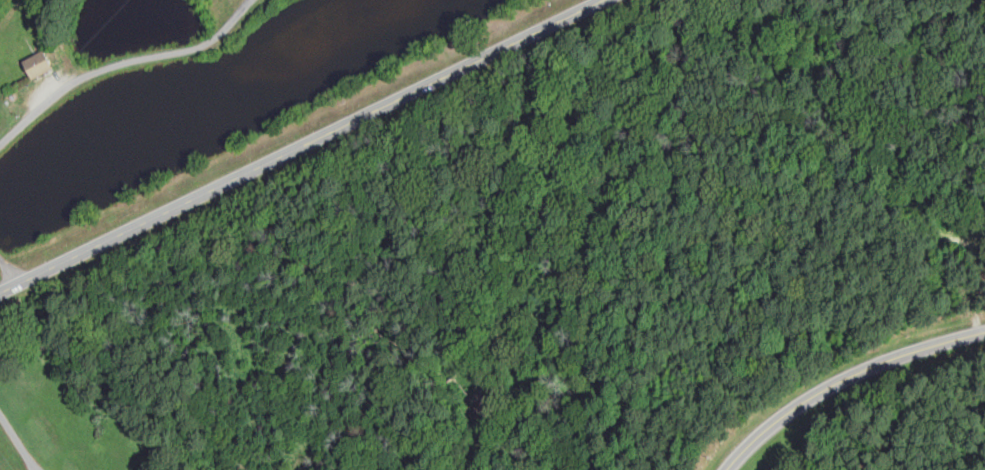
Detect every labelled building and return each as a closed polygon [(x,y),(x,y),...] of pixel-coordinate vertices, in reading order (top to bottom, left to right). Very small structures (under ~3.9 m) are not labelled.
[(33,79),(55,69),(46,50),(24,61),(33,79)]
